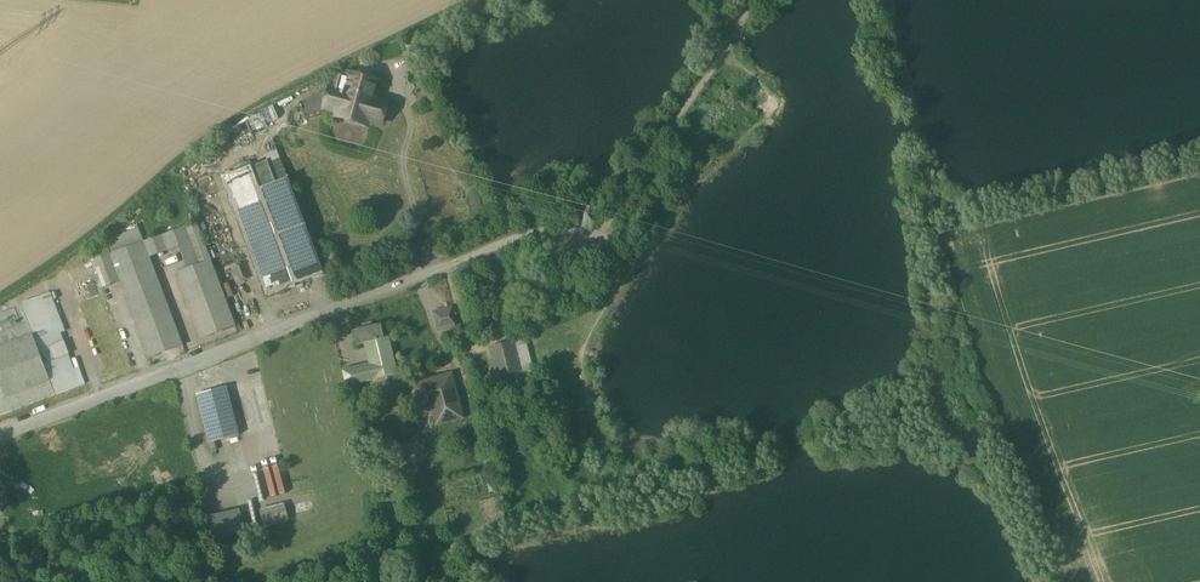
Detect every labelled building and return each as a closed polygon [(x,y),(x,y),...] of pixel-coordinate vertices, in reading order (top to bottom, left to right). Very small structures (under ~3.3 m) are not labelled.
[(380,84),(351,75),(345,93),(337,91),(331,111),(339,113),(337,118),(366,127),(368,121),(382,126),(388,107),(374,103),(380,84)] [(331,89),(325,109),(331,111),(337,91),(331,89)] [(303,103),(290,106),(290,107),(289,117),(291,125),(310,119),(308,115),(307,115),(306,115),(303,103)] [(267,162),(275,185),(288,181),(278,152),(265,156),(267,162)] [(267,162),(221,179),(238,225),(256,218),(267,214),(259,192),(273,186),(275,185),(267,162)] [(195,176),(181,181),(190,204),(204,199),(195,176)] [(275,185),(273,186),(309,280),(323,274),(288,181),(275,185)] [(294,285),(309,280),(273,186),(259,192),(267,214),(294,285)] [(294,285),(267,214),(256,218),(238,225),(265,296),(294,285)] [(236,326),(197,224),(162,236),(168,251),(179,247),(188,270),(176,274),(201,339),(236,326)] [(138,229),(105,241),(108,247),(111,255),(144,243),(138,229)] [(162,236),(144,243),(144,244),(145,243),(150,257),(168,251),(162,236)] [(144,243),(111,255),(108,247),(89,253),(102,289),(120,282),(149,358),(183,346),(150,257),(145,243),(144,244),(144,243)] [(21,303),(22,306),(0,314),(0,324),(3,331),(0,333),(0,416),(80,385),(61,333),(66,331),(51,292),(21,303)] [(453,309),(435,314),(439,332),(457,328),(453,309)] [(365,344),(373,380),(399,374),(391,339),(385,340),(382,327),(355,333),(358,346),(365,344)] [(513,345),(493,350),(501,384),(521,379),(519,371),(513,345)] [(367,365),(343,371),(347,387),(371,381),(367,365)] [(452,377),(416,385),(420,404),(435,400),(441,425),(462,420),(452,377)] [(227,388),(198,395),(197,396),(197,397),(200,407),(200,408),(200,409),(203,419),(203,420),(206,431),(206,432),(207,432),(209,443),(209,444),(210,444),(215,442),(240,436),(227,388)] [(312,493),(293,498),(297,514),(316,510),(312,493)] [(285,505),(261,511),(265,526),(289,520),(285,505)] [(214,540),(246,530),(239,507),(207,516),(214,540)]
